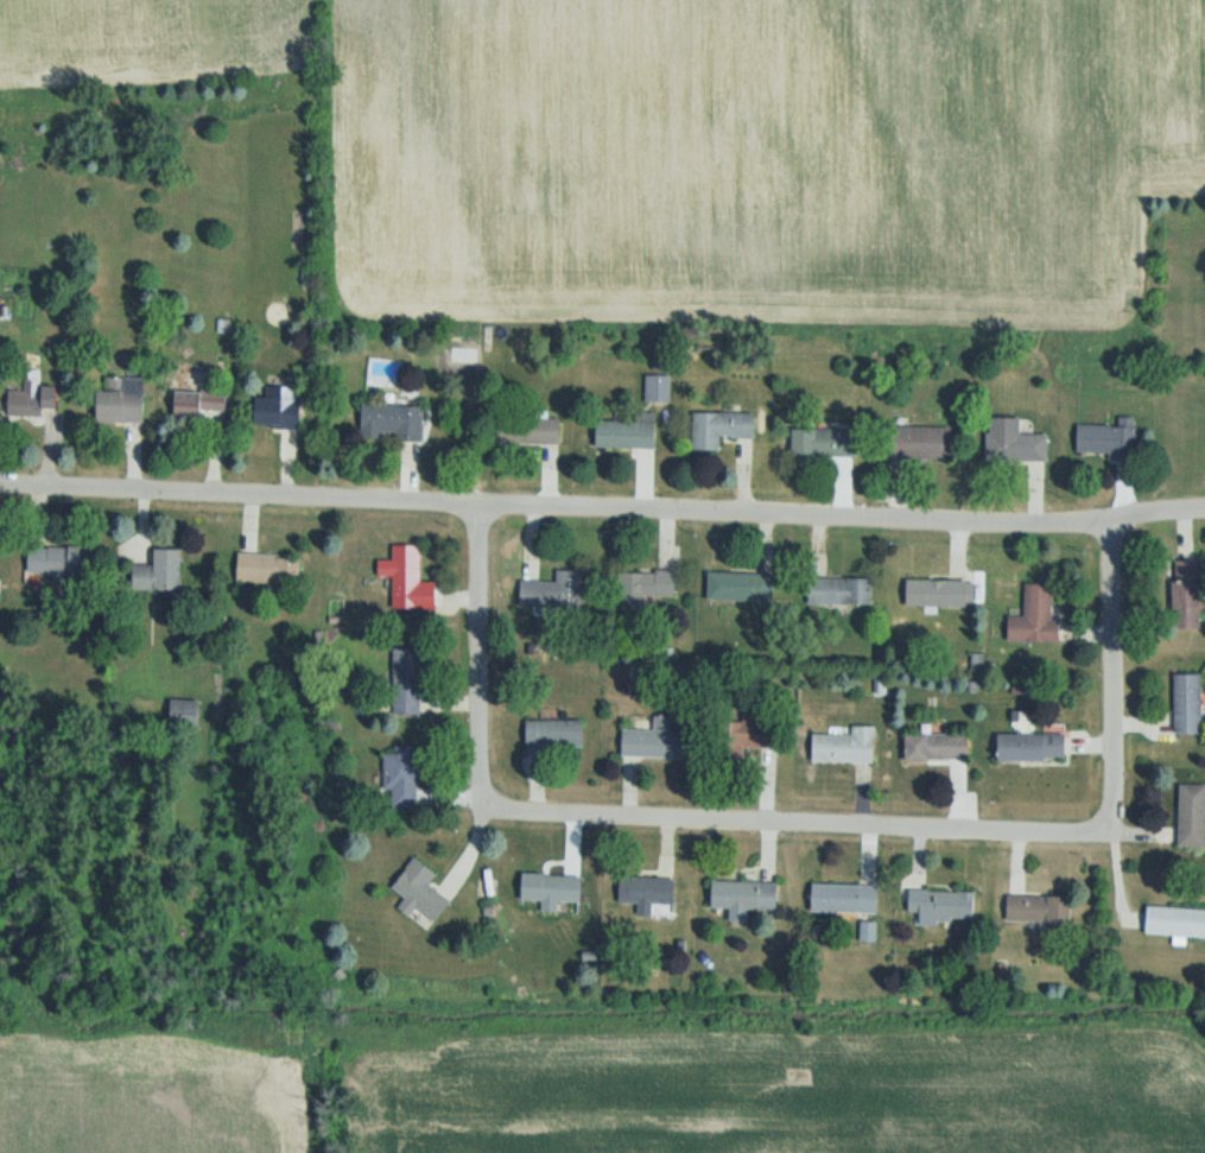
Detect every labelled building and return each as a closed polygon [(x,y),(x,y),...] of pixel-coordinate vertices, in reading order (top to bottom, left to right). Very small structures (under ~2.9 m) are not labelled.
[(43,417),(43,409),(59,410),(59,387),(42,386),(42,372),(27,372),(27,391),(10,391),(10,417),(43,417)] [(647,402),(672,402),(672,375),(647,375),(647,402)] [(108,378),(108,391),(100,391),(100,423),(147,423),(147,378),(108,378)] [(258,427),(303,427),(304,386),(269,386),(268,396),(259,396),(258,427)] [(364,438),(424,440),(426,405),(365,403),(364,438)] [(758,413),(696,411),(696,450),(723,450),(723,437),(758,438),(758,413)] [(599,447),(658,447),(658,415),(639,414),(639,420),(599,420),(599,447)] [(502,418),(502,444),(565,444),(565,418),(502,418)] [(989,461),(1050,461),(1050,433),(1023,433),(1023,418),(989,418),(989,461)] [(1118,426),(1078,426),(1078,456),(1137,456),(1137,418),(1118,418),(1118,426)] [(962,459),(962,427),(893,427),(893,459),(962,459)] [(795,455),(857,455),(857,428),(795,428),(795,455)] [(394,578),(394,609),(439,609),(439,583),(423,583),(423,545),(394,545),(394,562),(380,562),(380,578),(394,578)] [(94,546),(72,546),(72,576),(94,576),(94,546)] [(67,547),(30,547),(30,579),(67,579),(67,547)] [(135,565),(135,590),(183,590),(183,549),(156,549),(156,565),(135,565)] [(302,583),(302,555),(240,555),(240,583),(302,583)] [(1201,563),(1175,563),(1175,629),(1201,629),(1201,563)] [(537,565),(526,565),(526,575),(537,575),(537,565)] [(558,581),(523,580),(522,607),(581,608),(582,571),(558,571),(558,581)] [(646,613),(646,597),(678,597),(678,571),(619,571),(619,613),(646,613)] [(711,601),(777,601),(777,574),(711,574),(711,601)] [(874,605),(875,579),(810,578),(809,604),(874,605)] [(907,608),(975,608),(975,581),(907,581),(907,608)] [(1026,617),(1011,617),(1011,642),(1061,643),(1061,623),(1053,623),(1054,585),(1026,584),(1026,617)] [(395,713),(422,713),(422,649),(396,649),(395,713)] [(1203,735),(1203,675),(1175,675),(1175,735),(1203,735)] [(201,700),(171,700),(171,728),(201,728),(201,700)] [(623,757),(687,759),(688,731),(673,730),(673,717),(655,716),(655,731),(624,730),(623,757)] [(585,720),(528,720),(528,749),(585,750),(585,720)] [(745,760),(746,748),(781,749),(782,724),(725,722),(724,759),(745,760)] [(853,734),(813,734),(813,763),(876,764),(876,727),(853,727),(853,734)] [(999,734),(999,761),(1067,761),(1067,734),(999,734)] [(970,735),(906,735),(906,760),(970,761),(970,735)] [(385,805),(420,805),(420,749),(385,749),(385,805)] [(1180,786),(1180,847),(1204,847),(1204,786),(1180,786)] [(418,908),(438,922),(452,902),(429,886),(438,872),(415,856),(393,888),(407,897),(400,908),(412,916),(418,908)] [(524,901),(582,901),(582,874),(524,874),(524,901)] [(620,903),(639,903),(639,916),(653,916),(654,903),(676,904),(676,879),(621,877),(620,903)] [(779,881),(713,881),(713,909),(779,909),(779,881)] [(879,912),(879,885),(812,885),(812,912),(879,912)] [(976,925),(977,891),(909,890),(908,913),(921,914),(921,924),(976,925)] [(1072,896),(1006,895),(1006,923),(1072,923),(1072,896)] [(1204,938),(1204,909),(1147,906),(1145,935),(1204,938)]
